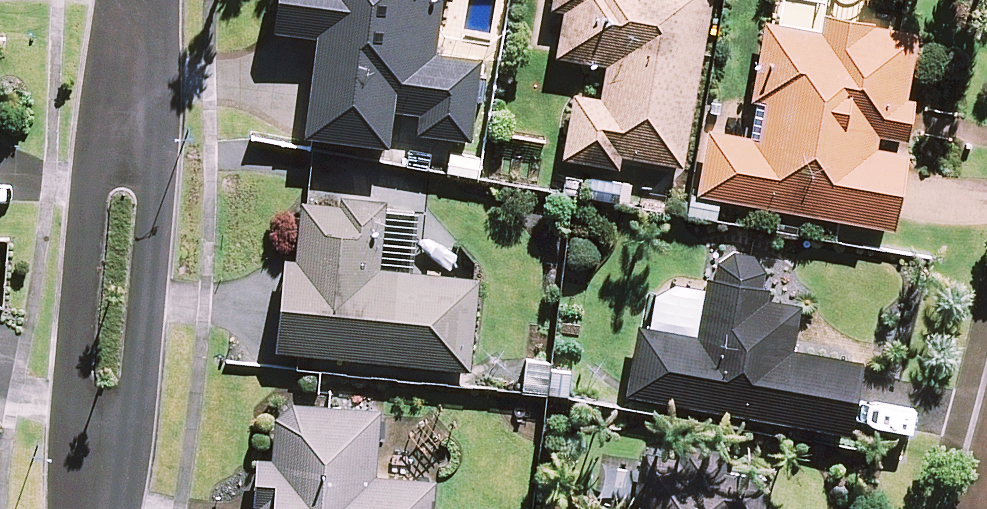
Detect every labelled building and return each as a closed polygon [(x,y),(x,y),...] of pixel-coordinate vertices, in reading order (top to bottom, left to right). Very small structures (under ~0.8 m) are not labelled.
[(282,45),(324,51),(312,148),(397,159),(402,121),(427,125),(424,145),(480,152),(491,68),(445,62),(451,11),(460,12),(462,0),(288,0),(282,45)] [(721,0),(561,0),(558,19),(571,21),(563,68),(614,77),(608,109),(583,105),(571,170),(627,180),(630,165),(690,176),(721,0)] [(716,141),(704,203),(903,241),(917,165),(883,159),(885,145),(918,151),(926,110),(916,109),(929,44),(831,25),(828,42),(774,32),(759,109),(775,112),(767,151),(716,141)] [(292,270),(283,361),(477,380),(487,289),(389,279),(396,212),(349,207),(348,215),(310,211),(304,271),(292,270)] [(644,336),(632,403),(858,444),(871,374),(800,361),(809,313),(775,307),(777,301),(769,300),(773,279),(762,266),(742,262),(724,271),(721,291),(716,290),(705,347),(644,336)] [(445,491),(384,486),(389,419),(303,412),(283,429),(279,470),(266,469),(263,508),(444,508),(445,491)] [(778,489),(738,482),(742,457),(688,448),(685,466),(649,460),(641,508),(774,508),(778,489)]
